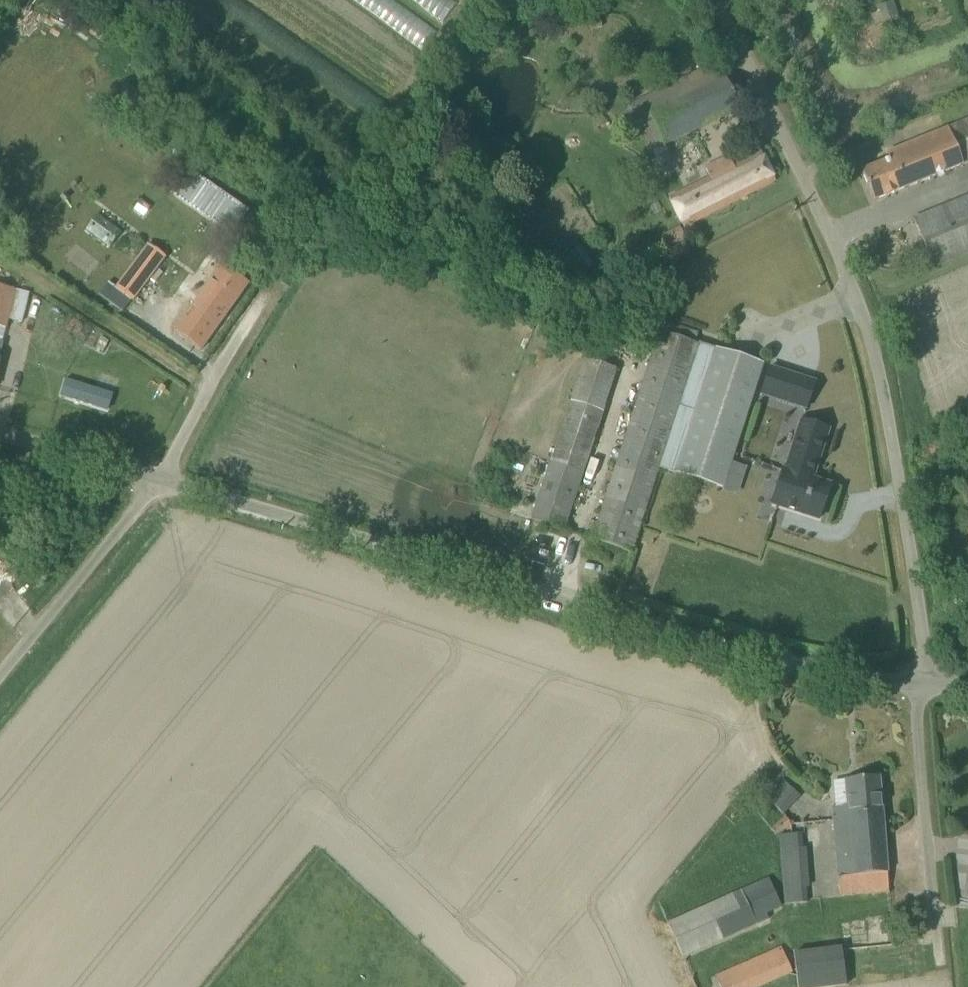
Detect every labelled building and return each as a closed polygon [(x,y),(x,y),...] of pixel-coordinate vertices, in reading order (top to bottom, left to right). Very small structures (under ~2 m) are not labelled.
[(875,26),(882,24),(883,28),(899,23),(892,1),(876,6),(878,12),(871,15),(875,26)] [(627,106),(649,153),(740,109),(717,62),(627,106)] [(622,81),(612,81),(612,90),(622,90),(622,81)] [(890,159),(861,171),(874,201),(967,163),(967,120),(887,152),(890,159)] [(704,168),(709,180),(669,199),(683,227),(776,181),(762,153),(734,167),(728,155),(704,168)] [(189,169),(171,195),(232,237),(250,211),(189,169)] [(914,219),(933,267),(967,253),(967,197),(914,219)] [(133,301),(147,282),(155,288),(164,276),(156,269),(165,257),(148,245),(116,288),(133,301)] [(213,278),(174,332),(200,351),(248,283),(212,257),(203,271),(213,278)] [(0,286),(0,327),(5,329),(8,319),(21,323),(29,293),(0,286)] [(71,317),(62,328),(74,338),(83,326),(71,317)] [(659,467),(699,344),(660,331),(592,540),(631,552),(659,467)] [(722,488),(762,365),(699,344),(659,467),(722,488)] [(617,369),(586,359),(532,520),(563,530),(617,369)] [(763,393),(806,407),(813,383),(771,369),(763,393)] [(72,383),(68,398),(114,410),(118,395),(72,383)] [(785,470),(783,470),(772,504),(819,519),(830,485),(812,479),(829,429),(801,420),(785,470)] [(840,895),(889,891),(879,776),(845,780),(848,806),(832,807),(840,895)] [(783,814),(800,795),(782,779),(766,798),(780,812),(783,814)] [(778,825),(771,830),(776,836),(791,825),(785,817),(777,824),(778,825)] [(805,847),(803,833),(780,834),(779,834),(784,904),(806,903),(805,887),(810,887),(807,847),(805,847)] [(769,877),(740,889),(666,922),(682,958),(769,919),(767,914),(783,907),(769,877)] [(844,986),(840,945),(794,951),(798,986),(840,986),(844,986)] [(781,947),(715,975),(720,986),(760,986),(793,973),(781,947)]
